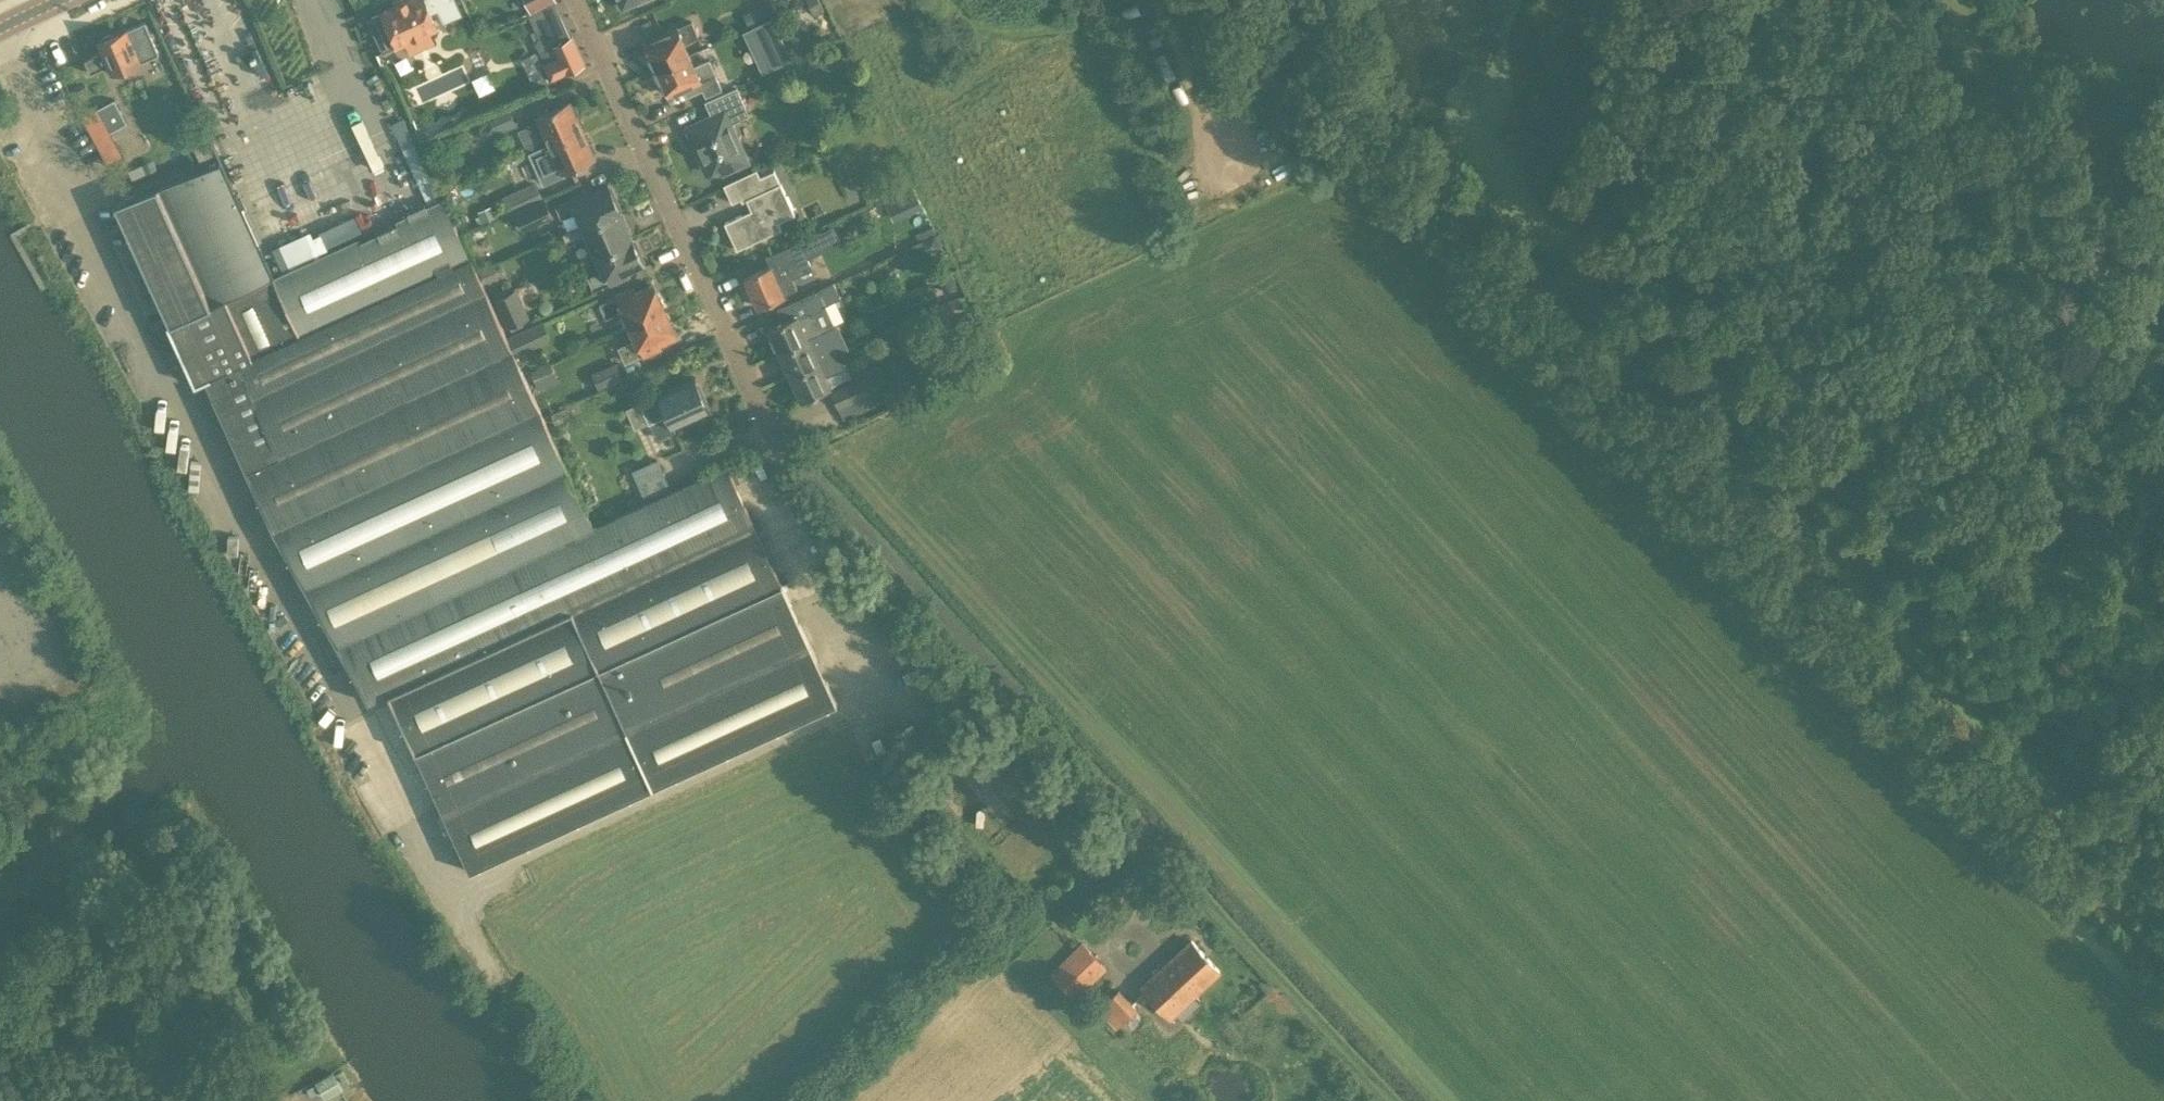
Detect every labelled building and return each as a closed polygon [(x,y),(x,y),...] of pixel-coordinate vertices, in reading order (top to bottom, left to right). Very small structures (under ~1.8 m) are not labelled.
[(262,85),(228,0),(179,0),(158,8),(199,110),(262,85)] [(381,13),(373,17),(389,50),(396,47),(396,46),(411,39),(416,49),(428,44),(423,34),(438,27),(425,0),(394,0),(396,4),(380,11),(381,13)] [(555,3),(555,2),(556,1),(555,0),(525,0),(529,9),(526,10),(527,14),(555,3)] [(555,3),(527,14),(539,37),(534,42),(541,59),(543,65),(551,80),(565,73),(565,74),(585,64),(572,36),(570,36),(555,3)] [(750,25),(771,15),(765,3),(744,13),(750,25)] [(772,17),(752,27),(771,67),(791,57),(772,17)] [(692,21),(677,27),(660,35),(660,36),(645,43),(651,57),(649,58),(654,70),(689,55),(684,43),(698,36),(692,21)] [(125,31),(139,62),(158,54),(144,22),(125,31)] [(99,42),(103,51),(84,60),(90,73),(109,65),(113,74),(139,63),(139,62),(125,31),(125,30),(113,36),(109,34),(102,37),(101,41),(99,42)] [(825,66),(839,72),(845,58),(831,53),(825,66)] [(693,65),(689,55),(654,70),(659,82),(661,81),(668,94),(683,88),(687,95),(702,89),(705,96),(722,88),(709,58),(693,65)] [(705,101),(711,115),(685,127),(706,173),(720,167),(723,173),(748,162),(730,123),(749,114),(736,86),(705,101)] [(126,123),(114,99),(97,108),(110,132),(126,123)] [(536,115),(538,120),(518,129),(525,146),(545,136),(548,144),(582,129),(576,117),(579,113),(576,105),(571,105),(569,101),(536,115)] [(509,106),(488,115),(496,133),(517,124),(509,106)] [(423,124),(415,127),(421,139),(429,136),(423,124)] [(548,144),(552,151),(532,159),(539,175),(559,167),(561,172),(594,157),(594,155),(596,150),(593,143),(588,142),(582,129),(548,144)] [(200,160),(213,154),(204,133),(190,139),(200,160)] [(482,283),(476,270),(443,198),(395,219),(397,224),(361,240),(359,237),(274,276),(221,162),(117,209),(170,323),(168,324),(195,384),(205,379),(246,471),(369,701),(385,694),(473,868),(836,704),(809,644),(727,465),(593,526),(515,356),(506,337),(482,283)] [(742,202),(746,200),(751,210),(724,222),(737,249),(781,229),(778,222),(794,214),(780,183),(774,170),(760,177),(756,169),(732,181),(742,202)] [(522,207),(542,197),(535,182),(515,191),(522,207)] [(572,197),(572,198),(556,204),(561,218),(576,212),(581,224),(582,227),(619,210),(619,209),(622,208),(612,185),(608,187),(608,185),(590,193),(589,190),(572,197)] [(545,198),(515,211),(525,232),(544,223),(544,221),(554,217),(545,198)] [(922,200),(891,208),(893,218),(912,213),(915,227),(928,223),(922,200)] [(490,207),(478,212),(483,223),(495,217),(490,207)] [(582,227),(581,224),(562,232),(568,243),(586,235),(595,255),(632,238),(631,237),(633,236),(622,212),(620,213),(619,210),(582,227)] [(833,226),(812,236),(816,244),(819,251),(840,242),(833,226)] [(919,241),(937,233),(933,226),(915,234),(919,241)] [(310,231),(280,245),(289,267),(296,264),(320,253),(313,237),(310,231)] [(922,241),(925,247),(933,250),(939,247),(933,236),(922,241)] [(595,255),(601,269),(587,276),(593,289),(610,281),(610,282),(627,274),(626,271),(643,263),(642,262),(646,261),(636,238),(632,240),(632,238),(595,255)] [(812,268),(800,241),(767,256),(770,265),(745,276),(758,306),(796,290),(791,277),(812,268)] [(493,263),(476,270),(482,283),(499,276),(493,263)] [(944,292),(957,285),(951,272),(938,278),(944,292)] [(617,295),(617,296),(600,303),(605,316),(622,310),(628,325),(663,309),(662,305),(663,303),(661,297),(658,296),(652,284),(635,292),(633,288),(617,295)] [(494,298),(507,327),(529,318),(516,288),(494,298)] [(776,308),(782,320),(767,327),(778,352),(808,338),(834,326),(834,325),(835,325),(825,304),(822,306),(814,290),(776,308)] [(960,296),(939,306),(945,318),(965,308),(960,296)] [(628,325),(635,340),(619,347),(625,362),(643,354),(660,346),(658,342),(675,334),(669,321),(670,318),(668,314),(665,312),(663,309),(628,325)] [(543,319),(506,337),(515,356),(552,338),(543,319)] [(839,337),(834,326),(808,338),(778,352),(789,376),(819,362),(819,361),(813,349),(839,337)] [(819,362),(789,376),(800,400),(830,386),(825,375),(852,362),(846,348),(819,361),(819,362)] [(598,388),(623,378),(617,362),(592,373),(598,388)] [(532,371),(539,387),(555,380),(548,364),(532,371)] [(862,376),(831,391),(839,408),(870,394),(862,376)] [(694,378),(658,394),(626,408),(635,428),(667,413),(672,425),(708,409),(694,378)] [(566,408),(552,414),(555,422),(569,416),(566,408)] [(648,463),(623,474),(635,501),(660,491),(648,463)] [(1220,971),(1191,940),(1140,987),(1169,1018),(1220,971)] [(1083,941),(1050,973),(1074,998),(1107,966),(1083,941)] [(1137,1008),(1119,988),(1097,1008),(1115,1028),(1137,1008)] [(343,1088),(342,1087),(349,1083),(341,1069),(334,1073),(333,1071),(301,1090),(307,1100),(322,1100),(343,1088)]
